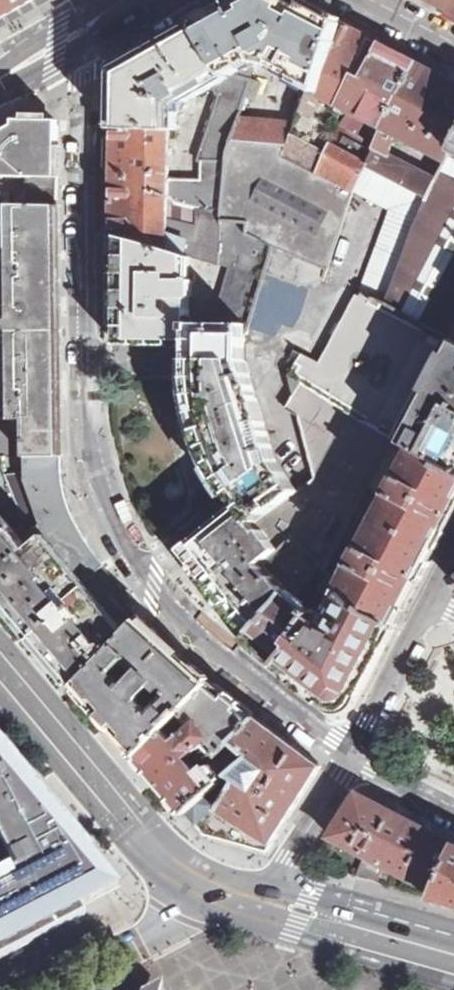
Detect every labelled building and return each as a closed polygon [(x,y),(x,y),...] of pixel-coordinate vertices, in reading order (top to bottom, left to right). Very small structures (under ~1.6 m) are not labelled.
[(15,12),(36,0),(0,0),(0,20),(15,12)] [(320,92),(341,22),(300,0),(239,0),(195,24),(224,71),(234,75),(258,60),(256,55),(261,52),(265,55),(268,55),(273,51),(278,54),(275,58),(277,60),(276,63),(299,77),(298,80),(311,87),(320,92)] [(453,12),(453,0),(431,0),(453,12)] [(341,22),(320,92),(320,94),(339,104),(354,75),(362,79),(381,43),(341,22)] [(114,128),(170,130),(177,130),(178,103),(177,102),(182,98),(186,101),(187,102),(213,86),(228,78),(224,71),(195,24),(128,62),(115,84),(114,128)] [(383,129),(416,62),(381,43),(362,79),(354,75),(339,104),(339,105),(343,108),(351,112),(383,129)] [(447,162),(453,151),(453,148),(453,82),(416,62),(383,129),(394,135),(446,161),(447,162)] [(198,161),(202,161),(227,161),(228,153),(232,139),(240,116),(246,96),(251,80),(234,75),(224,71),(228,78),(213,86),(219,96),(198,158),(198,161)] [(251,80),(246,96),(257,100),(263,82),(252,79),(251,80)] [(285,156),(319,173),(332,144),(343,128),(335,124),(341,120),(343,108),(339,105),(339,104),(320,94),(320,92),(311,87),(308,95),(300,116),(298,121),(289,144),(285,156)] [(300,116),(308,95),(303,92),(300,99),(295,97),(291,108),(294,110),(292,113),(300,116)] [(0,107),(0,119),(17,109),(14,104),(12,100),(0,107)] [(383,129),(351,112),(346,130),(343,128),(332,144),(319,173),(353,191),(354,192),(356,189),(368,165),(383,129)] [(298,121),(240,116),(232,139),(289,144),(298,121)] [(59,205),(60,125),(52,120),(26,119),(0,134),(0,183),(6,183),(6,190),(14,190),(14,205),(59,205)] [(118,235),(168,249),(168,202),(169,181),(170,130),(114,128),(113,218),(115,235),(118,235)] [(427,197),(436,182),(389,157),(394,135),(383,129),(368,165),(427,197)] [(271,247),(325,268),(326,268),(353,191),(319,173),(285,156),(289,144),(232,139),(228,153),(227,161),(223,210),(222,221),(248,224),(248,234),(271,247)] [(453,151),(447,162),(446,161),(440,173),(453,181),(453,152),(453,151)] [(169,181),(168,202),(197,209),(223,210),(227,161),(202,161),(202,180),(169,181)] [(416,221),(427,197),(368,165),(356,189),(390,208),(359,293),(386,303),(416,221)] [(446,336),(453,320),(453,181),(440,173),(436,182),(427,197),(416,221),(386,303),(386,304),(446,336)] [(168,202),(168,249),(182,253),(218,263),(220,255),(220,253),(222,221),(223,210),(197,209),(168,202)] [(0,204),(0,224),(9,224),(9,204),(0,204)] [(25,456),(62,455),(62,435),(60,327),(59,205),(14,205),(9,204),(9,224),(10,305),(10,330),(11,420),(25,420),(25,456)] [(222,324),(248,325),(263,273),(271,247),(248,234),(248,224),(222,221),(220,253),(240,256),(240,263),(236,263),(236,278),(231,278),(231,293),(227,293),(227,308),(222,308),(222,324)] [(187,333),(190,333),(192,333),(192,323),(185,323),(186,283),(189,283),(189,275),(182,275),(182,253),(168,249),(118,235),(118,273),(112,273),(112,336),(113,335),(113,328),(120,328),(120,336),(186,336),(187,333)] [(325,268),(271,247),(263,273),(298,284),(322,279),(325,268)] [(10,330),(10,305),(6,305),(0,305),(0,331),(3,331),(4,330),(10,330)] [(446,336),(448,337),(453,341),(453,320),(446,336)] [(262,530),(279,549),(280,550),(287,542),(264,517),(297,492),(295,489),(276,463),(244,360),(244,334),(246,334),(248,325),(222,324),(192,323),(192,333),(190,333),(189,355),(189,376),(183,377),(185,395),(189,415),(194,413),(198,430),(204,446),(199,449),(207,466),(217,483),(222,480),(229,493),(237,505),(259,533),(262,530)] [(187,346),(187,336),(186,336),(120,336),(119,336),(119,345),(187,346)] [(453,347),(453,346),(453,341),(448,337),(445,342),(453,347)] [(453,472),(453,346),(453,347),(402,444),(415,451),(453,472)] [(394,628),(453,513),(453,472),(415,451),(345,590),(369,614),(394,628)] [(42,538),(81,584),(104,566),(82,540),(85,537),(70,519),(73,516),(70,508),(67,498),(64,489),(63,479),(62,468),(62,455),(25,456),(25,482),(41,525),(30,534),(37,542),(42,538)] [(268,568),(264,562),(270,556),(275,553),(279,549),(262,530),(259,533),(237,505),(181,549),(193,564),(189,568),(247,640),(286,578),(273,563),(268,568)] [(13,528),(0,512),(0,539),(13,528)] [(125,637),(81,584),(42,538),(37,542),(30,548),(23,539),(13,528),(0,539),(0,590),(81,687),(125,637)] [(30,534),(23,539),(30,548),(37,542),(30,534)] [(104,566),(81,584),(125,637),(141,618),(138,614),(131,619),(117,604),(118,603),(112,595),(122,587),(104,566)] [(247,640),(278,665),(313,610),(314,609),(308,604),(314,594),(307,589),(300,583),(291,576),(286,578),(247,640)] [(306,687),(331,706),(356,701),(376,663),(394,628),(369,614),(345,590),(343,588),(337,600),(330,613),(331,614),(329,617),(332,619),(327,629),(322,627),(323,623),(321,621),(322,617),(313,610),(278,665),(306,687)] [(211,682),(143,620),(141,618),(125,637),(81,687),(100,709),(116,728),(140,757),(165,731),(176,719),(211,682)] [(225,768),(231,775),(253,756),(235,742),(257,718),(211,682),(176,719),(188,733),(201,722),(214,737),(201,748),(209,758),(214,759),(216,760),(217,759),(225,768)] [(220,808),(273,843),(322,766),(257,718),(235,742),(253,756),(231,775),(230,776),(238,782),(220,808)] [(140,757),(187,812),(204,798),(222,782),(216,776),(208,766),(200,773),(188,759),(201,748),(214,737),(201,722),(188,733),(175,744),(165,731),(140,757)] [(43,928),(82,908),(77,899),(111,882),(91,856),(94,855),(47,800),(0,744),(0,950),(43,928)] [(216,776),(222,782),(230,776),(231,775),(225,768),(216,776)] [(436,891),(453,851),(453,843),(358,793),(330,836),(366,855),(358,877),(385,885),(391,868),(436,891)] [(206,834),(268,852),(273,843),(220,808),(204,798),(187,812),(206,834)] [(453,904),(453,851),(436,891),(433,898),(453,904)]
